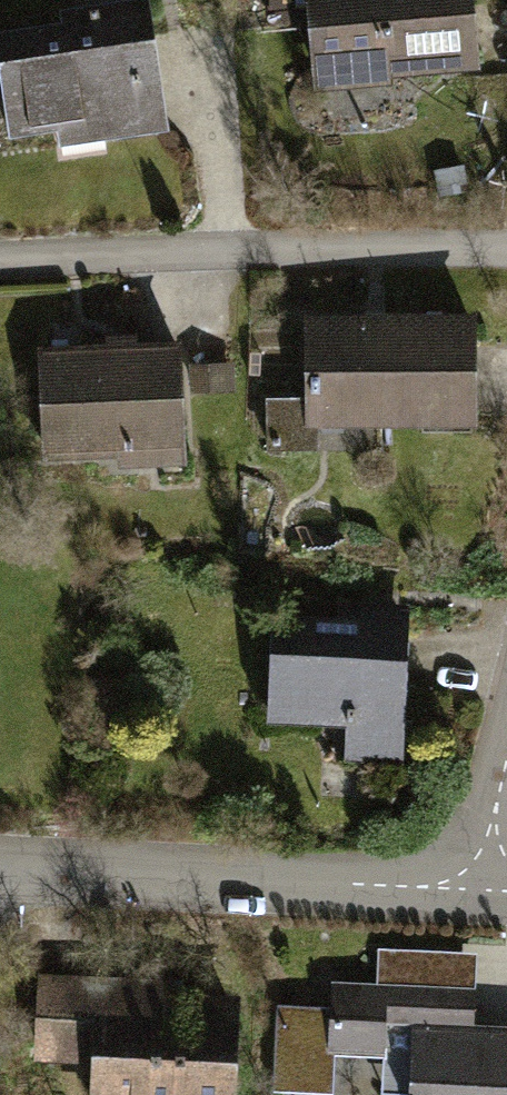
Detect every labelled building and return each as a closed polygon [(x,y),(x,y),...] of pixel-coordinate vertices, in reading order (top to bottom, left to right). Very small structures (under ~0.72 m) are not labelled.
[(315,68),(385,62),(386,68),(474,61),(469,0),(310,0),(315,68)] [(88,8),(89,21),(0,33),(0,58),(11,134),(103,121),(105,137),(166,128),(157,67),(150,68),(141,1),(88,8)] [(463,303),(295,308),(298,393),(260,395),(262,456),(317,454),(316,428),(467,423),(463,303)] [(176,362),(34,368),(37,457),(116,454),(117,471),(180,469),(176,362)] [(228,366),(194,367),(195,389),(229,388),(228,366)] [(404,623),(275,617),(271,718),(346,722),(344,755),(398,757),(404,623)] [(330,1052),(384,1054),(383,1092),(410,1093),(410,1094),(506,1094),(506,1032),(458,1030),(461,951),(389,948),(387,985),(333,983),(331,1016),(330,1052)] [(89,1051),(92,983),(43,982),(40,1049),(89,1051)] [(92,983),(89,1051),(99,1051),(97,1094),(227,1094),(231,1008),(173,1006),(174,987),(92,983)] [(330,1052),(331,1016),(276,1014),(273,1087),(328,1089),(330,1052)]
